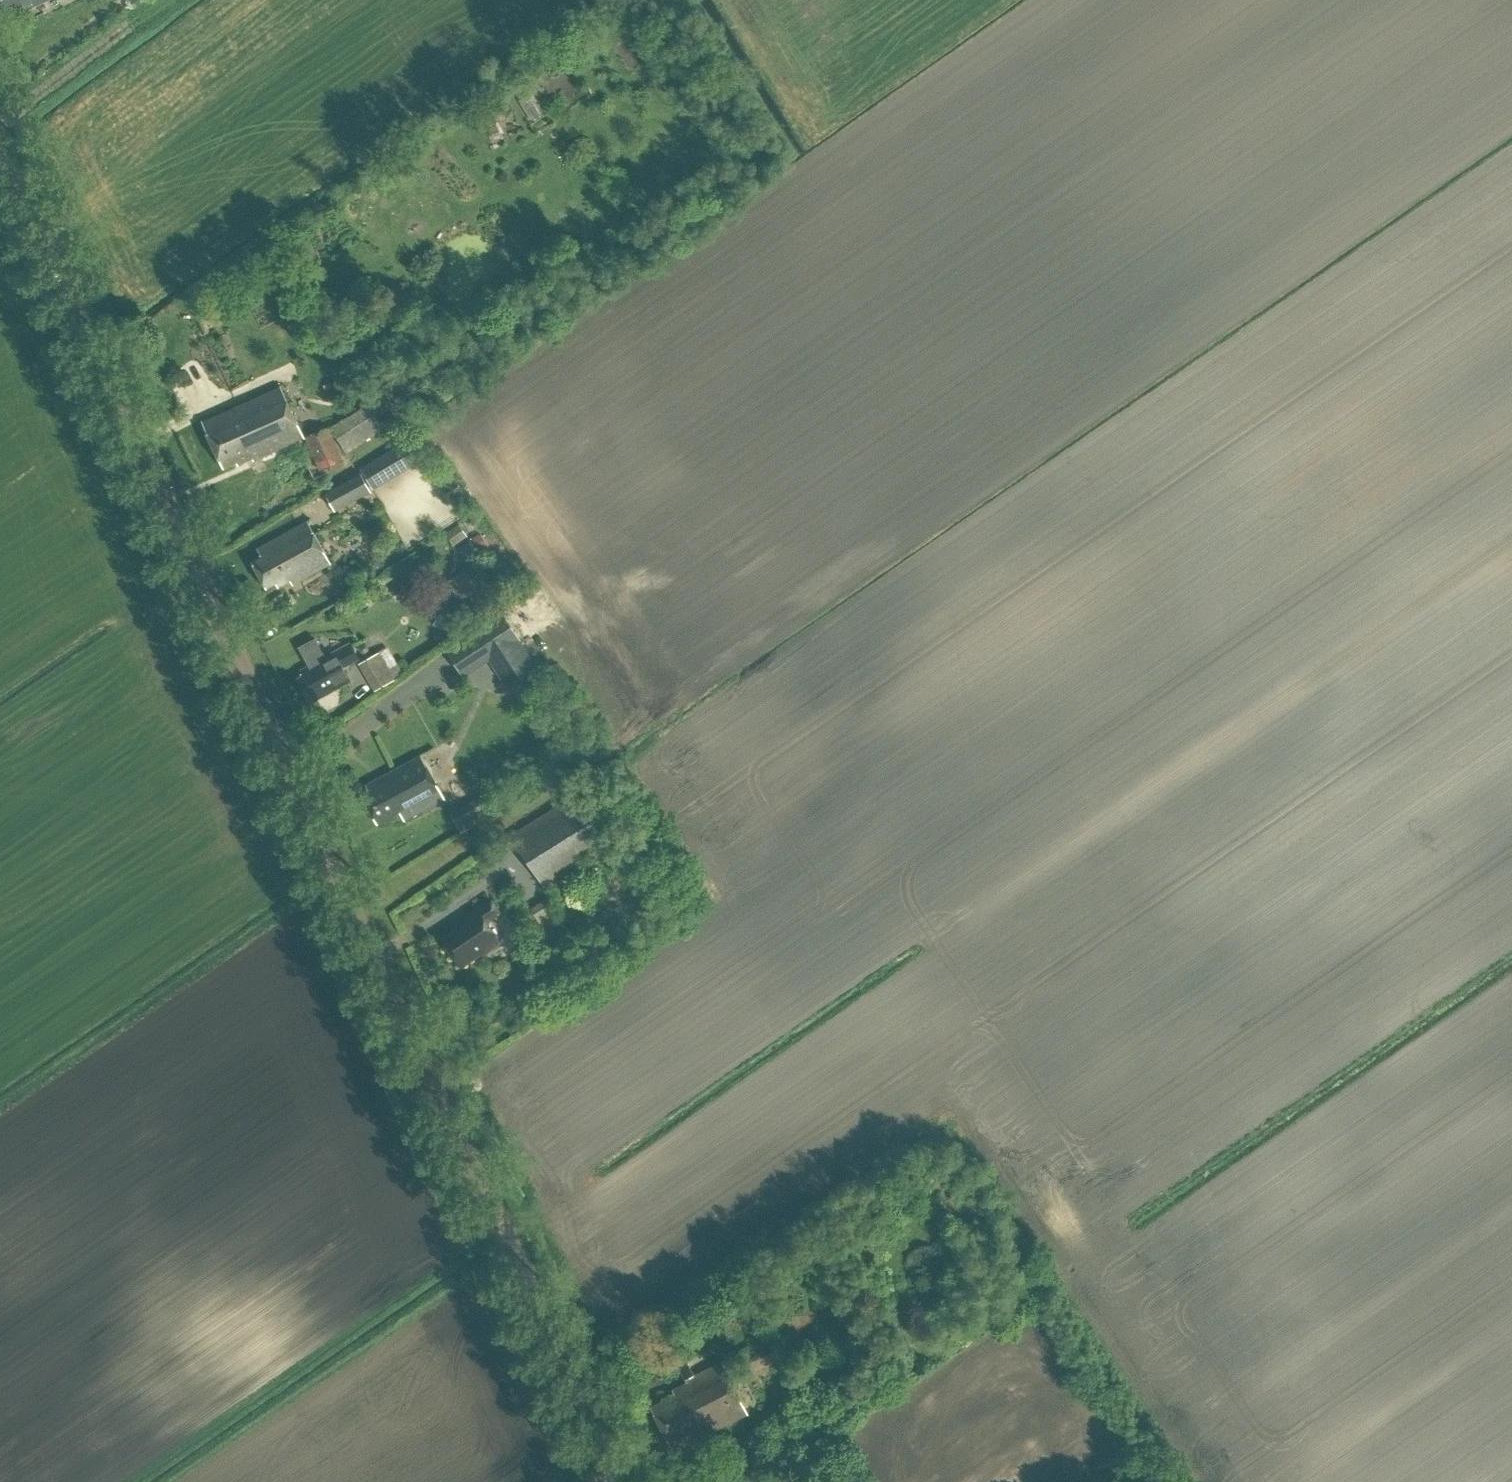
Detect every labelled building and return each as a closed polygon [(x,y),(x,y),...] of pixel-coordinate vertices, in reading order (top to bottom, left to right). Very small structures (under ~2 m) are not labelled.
[(6,18),(46,0),(0,0),(0,5),(6,18)] [(304,437),(280,386),(202,421),(223,468),(237,462),(238,465),(253,458),(254,460),(304,437)] [(332,429),(348,453),(384,429),(368,404),(332,429)] [(319,471),(344,460),(329,426),(304,437),(319,471)] [(432,436),(437,444),(449,436),(443,428),(432,436)] [(364,471),(377,492),(426,463),(413,441),(364,471)] [(328,494),(337,512),(373,494),(364,476),(328,494)] [(258,548),(263,557),(253,562),(268,591),(280,585),(282,588),(293,582),(294,585),(332,566),(308,521),(258,548)] [(454,529),(447,533),(456,545),(462,541),(454,529)] [(463,602),(480,591),(467,572),(450,583),(463,602)] [(491,654),(510,684),(536,666),(504,617),(471,639),(484,659),(491,654)] [(353,645),(337,654),(336,653),(327,658),(316,639),(300,647),(310,667),(302,671),(305,677),(298,681),(308,699),(314,696),(317,700),(352,682),(344,668),(361,659),(353,645)] [(362,661),(377,689),(394,680),(379,652),(362,661)] [(362,793),(379,825),(400,813),(405,821),(407,820),(406,819),(445,799),(423,756),(369,784),(369,783),(366,784),(369,789),(362,793)] [(513,834),(548,891),(616,849),(580,792),(513,834)] [(461,967),(482,952),(483,954),(501,942),(486,922),(500,912),(490,898),(467,914),(468,916),(454,926),(456,927),(441,937),(461,967)] [(537,919),(554,908),(548,898),(531,909),(537,919)] [(771,1335),(737,1351),(748,1375),(782,1360),(771,1335)] [(651,1406),(674,1451),(748,1413),(721,1361),(694,1375),(685,1356),(676,1360),(687,1382),(672,1390),(675,1394),(651,1406)]
